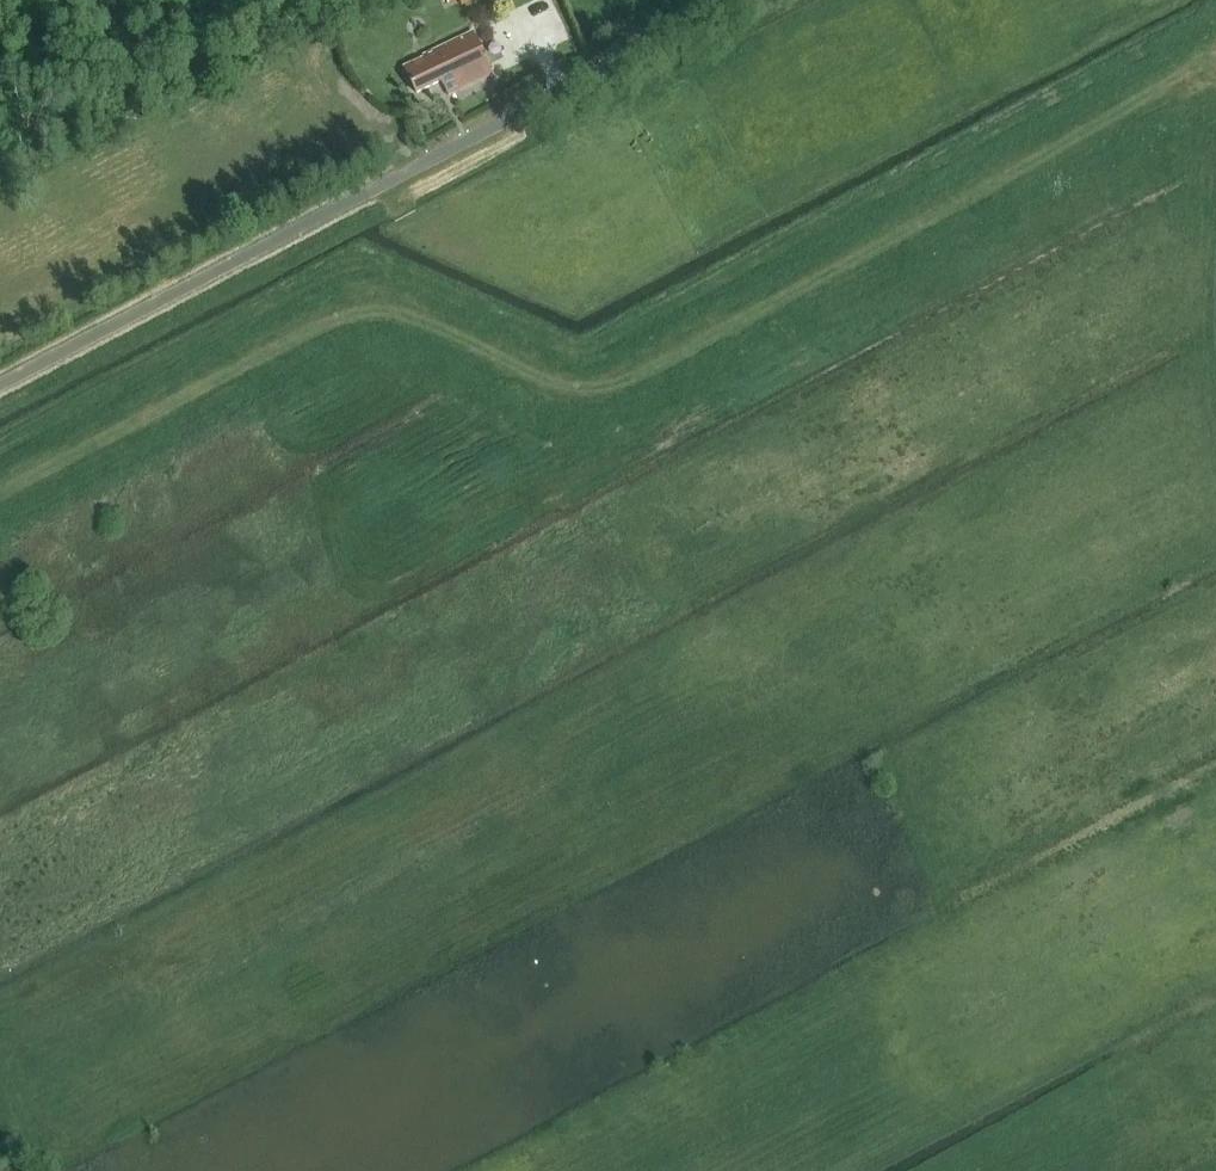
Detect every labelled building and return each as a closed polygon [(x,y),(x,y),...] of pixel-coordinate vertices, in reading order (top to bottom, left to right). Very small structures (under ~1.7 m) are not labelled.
[(449,95),(493,74),(473,32),(424,55),(425,58),(405,67),(417,93),(442,81),(449,95)]
